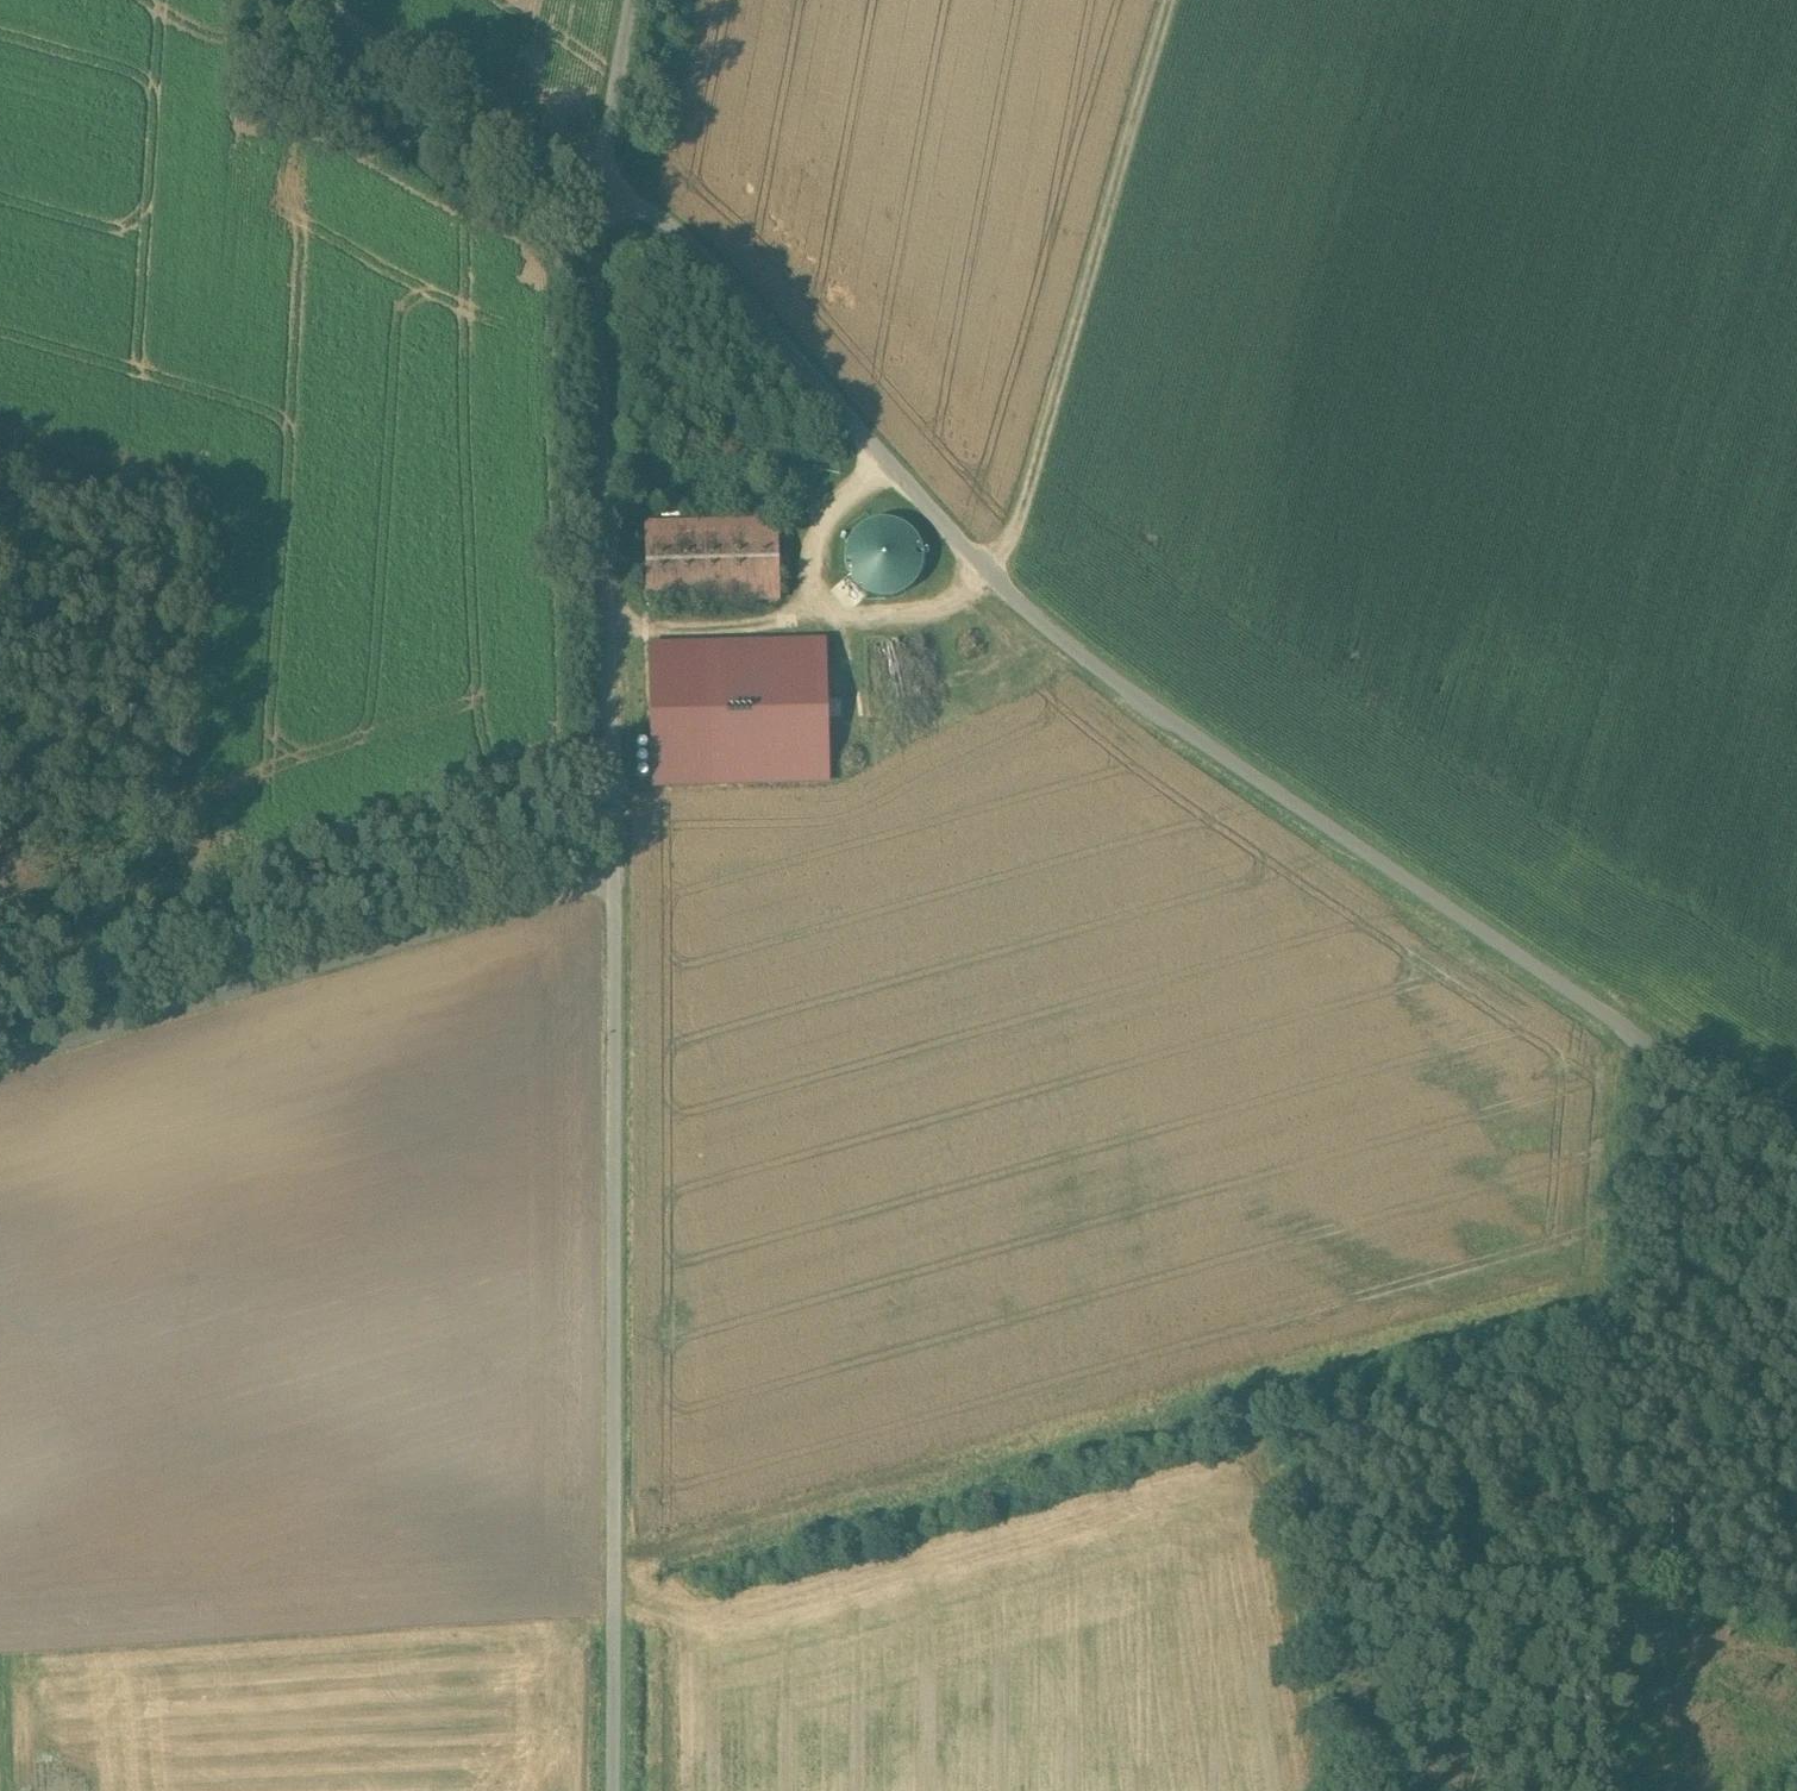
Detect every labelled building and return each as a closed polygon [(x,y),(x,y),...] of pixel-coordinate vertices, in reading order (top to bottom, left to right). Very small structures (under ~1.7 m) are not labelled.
[(778,519),(644,522),(646,603),(780,601),(778,519)] [(654,787),(829,782),(825,644),(650,649),(654,787)]
